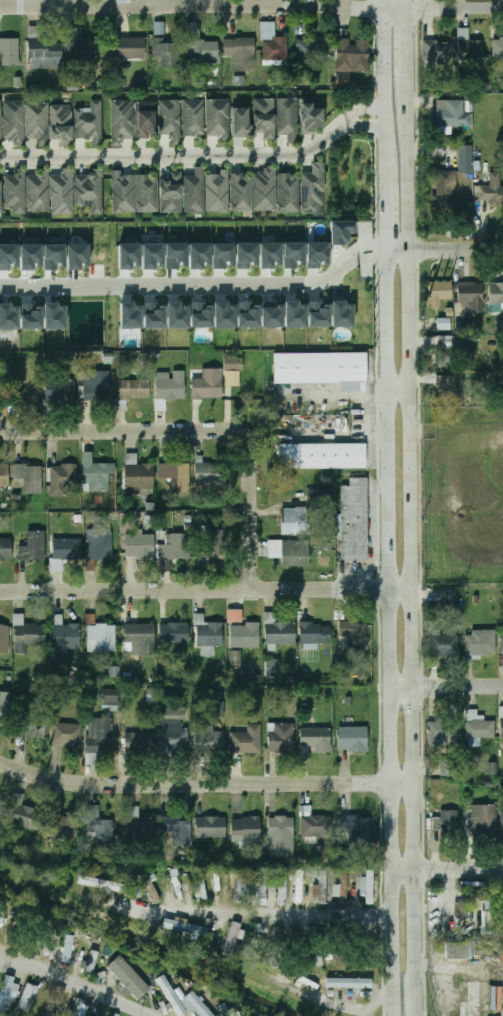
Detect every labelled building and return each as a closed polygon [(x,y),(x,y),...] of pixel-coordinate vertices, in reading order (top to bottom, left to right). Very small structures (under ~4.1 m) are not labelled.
[(154,34),(164,34),(164,22),(154,22),(154,34)] [(219,63),(219,41),(200,41),(200,22),(187,22),(187,63),(219,63)] [(275,22),(262,22),(262,60),(287,60),(287,37),(275,37),(275,22)] [(97,38),(83,38),(83,27),(68,27),(68,59),(97,59),(97,38)] [(458,28),(458,59),(482,59),(482,39),(468,39),(468,28),(458,28)] [(63,68),(63,40),(40,40),(40,30),(29,30),(29,68),(63,68)] [(146,37),(117,37),(117,59),(146,59),(146,37)] [(328,57),(328,37),(297,37),(297,57),(328,57)] [(502,57),(502,37),(493,37),(493,57),(502,57)] [(0,38),(0,65),(20,65),(20,38),(0,38)] [(233,70),(255,70),(254,38),(223,38),(224,55),(233,55),(233,70)] [(153,39),(153,57),(162,57),(162,68),(180,68),(180,39),(153,39)] [(369,71),(369,39),(336,39),(336,71),(369,71)] [(448,64),(448,41),(423,41),(423,64),(448,64)] [(79,90),(78,79),(67,80),(67,90),(79,90)] [(102,99),(91,99),(91,108),(75,108),(75,140),(102,140),(102,99)] [(204,99),(184,99),(184,134),(204,134),(204,99)] [(207,99),(207,136),(229,136),(229,99),(207,99)] [(275,99),(254,99),(254,134),(262,134),(262,139),(275,139),(275,99)] [(278,99),(278,136),(297,136),(297,99),(278,99)] [(437,134),(451,134),(451,126),(463,126),(463,99),(437,99),(437,134)] [(25,100),(4,100),(4,142),(25,142),(25,100)] [(111,100),(111,140),(133,140),(133,100),(111,100)] [(160,100),(160,134),(180,134),(180,100),(160,100)] [(136,137),(155,137),(155,101),(136,101),(136,137)] [(48,102),(27,102),(27,140),(48,140),(48,102)] [(322,107),(313,107),(313,102),(302,102),(302,131),(322,131),(322,107)] [(71,141),(71,105),(51,105),(51,141),(71,141)] [(233,137),(250,137),(250,107),(233,107),(233,137)] [(458,173),(472,173),(473,145),(459,145),(458,173)] [(323,163),(312,163),(312,172),(302,172),(302,212),(323,212),(323,163)] [(204,167),(195,167),(195,175),(185,175),(185,212),(204,212),(204,167)] [(254,169),(254,209),(275,209),(275,169),(254,169)] [(72,171),(51,171),(51,214),(72,214),(72,171)] [(102,171),(77,171),(77,205),(91,205),(91,214),(102,214),(102,171)] [(181,213),(181,171),(169,171),(169,179),(161,179),(161,213),(181,213)] [(229,212),(229,171),(207,171),(207,212),(229,212)] [(25,172),(5,172),(5,211),(25,211),(25,172)] [(28,211),(48,211),(48,172),(28,172),(28,211)] [(232,211),(251,211),(251,172),(232,172),(232,211)] [(491,200),(491,208),(502,208),(502,172),(490,172),(490,185),(478,185),(478,200),(491,200)] [(134,174),(113,174),(113,213),(134,213),(134,174)] [(137,212),(157,212),(157,174),(137,174),(137,212)] [(298,212),(298,174),(279,174),(279,212),(298,212)] [(457,209),(457,174),(435,174),(435,209),(457,209)] [(330,221),(330,245),(349,245),(349,233),(356,233),(356,221),(330,221)] [(283,243),(305,242),(305,265),(299,265),(299,261),(297,261),(297,268),(283,268),(283,243)] [(306,242),(328,242),(328,265),(322,265),(322,261),(320,261),(320,269),(319,269),(319,268),(307,268),(306,242)] [(118,244),(140,243),(141,266),(134,266),(134,263),(132,263),(132,270),(118,270),(118,244)] [(142,244),(163,243),(163,266),(158,266),(158,263),(155,263),(156,269),(142,269),(142,244)] [(165,244),(187,243),(187,266),(181,266),(181,262),(179,262),(179,269),(166,269),(165,244)] [(189,243),(210,243),(211,266),(205,266),(205,262),(202,262),(203,270),(201,270),(201,269),(189,269),(189,243)] [(236,243),(258,243),(258,266),(252,266),(252,262),(249,262),(249,269),(236,269),(236,243)] [(259,243),(281,243),(281,265),(275,265),(275,261),(273,261),(273,269),(260,269),(259,243)] [(20,244),(42,245),(42,267),(35,267),(35,263),(34,263),(34,271),(32,271),(32,270),(20,270),(20,244)] [(88,244),(67,244),(68,270),(81,270),(81,266),(89,266),(88,244)] [(235,265),(234,244),(212,244),(213,269),(227,269),(227,265),(235,265)] [(9,270),(0,271),(0,245),(18,245),(18,267),(12,267),(12,264),(10,264),(10,271),(9,271),(9,270)] [(43,245),(65,245),(65,266),(59,266),(59,263),(57,263),(57,270),(43,270),(43,245)] [(451,281),(429,281),(429,304),(451,304),(451,281)] [(484,282),(458,282),(458,307),(484,307),(484,282)] [(490,284),(490,304),(502,304),(502,284),(490,284)] [(342,327),(342,315),(330,315),(330,290),(312,290),(312,327),(342,327)] [(167,302),(180,302),(181,309),(182,309),(182,305),(189,305),(189,328),(167,329),(167,302)] [(236,302),(214,302),(214,329),(236,328),(236,302)] [(259,305),(259,328),(238,328),(238,302),(251,302),(251,309),(253,309),(253,305),(259,305)] [(283,305),(283,328),(261,328),(261,302),(274,302),(274,308),(275,308),(275,309),(277,309),(277,305),(283,305)] [(285,302),(285,327),(307,327),(306,305),(300,305),(300,308),(298,308),(298,302),(285,302)] [(332,327),(354,327),(354,302),(332,302),(332,327)] [(19,330),(0,329),(0,303),(10,303),(10,311),(12,311),(12,306),(18,306),(19,330)] [(44,329),(66,329),(66,306),(59,306),(59,310),(57,310),(57,303),(44,303),(44,329)] [(120,303),(120,328),(141,328),(141,306),(135,306),(135,309),(134,310),(134,303),(120,303)] [(191,328),(212,328),(212,303),(190,304),(191,328)] [(42,329),(42,304),(21,304),(21,329),(42,329)] [(165,304),(143,304),(144,328),(166,328),(165,304)] [(450,318),(437,318),(437,330),(450,330),(450,318)] [(474,334),(474,321),(456,321),(456,334),(474,334)] [(457,367),(457,347),(437,348),(437,367),(457,367)] [(273,354),(367,353),(367,383),(274,384),(273,354)] [(242,357),(224,357),(224,369),(242,370),(242,357)] [(173,379),(156,379),(156,399),(185,399),(185,370),(173,370),(173,379)] [(222,370),(192,370),(192,399),(222,399),(222,370)] [(111,371),(83,371),(83,399),(111,399),(111,371)] [(225,386),(240,386),(240,371),(225,371),(225,386)] [(457,376),(437,376),(437,404),(457,404),(457,376)] [(75,379),(45,379),(45,410),(57,410),(57,401),(75,401),(75,379)] [(150,380),(119,380),(119,399),(150,399),(150,380)] [(280,446),(366,445),(366,470),(280,471),(280,446)] [(92,464),(92,452),(83,452),(83,491),(111,491),(111,475),(116,475),(116,464),(92,464)] [(155,464),(137,464),(137,454),(125,454),(125,491),(155,491),(155,464)] [(196,462),(196,484),(224,484),(224,462),(196,462)] [(15,479),(23,479),(24,494),(43,494),(42,464),(15,465),(15,479)] [(190,464),(160,464),(160,480),(168,480),(168,489),(190,489),(190,464)] [(50,465),(50,494),(77,494),(77,465),(50,465)] [(0,466),(0,485),(7,485),(8,466),(0,466)] [(350,486),(350,478),(369,479),(369,486),(367,559),(349,559),(340,559),(342,486),(350,486)] [(307,504),(332,503),(331,489),(306,490),(307,504)] [(281,534),(307,534),(307,508),(281,508),(281,534)] [(18,560),(45,560),(45,531),(28,531),(28,546),(18,546),(18,560)] [(113,560),(113,531),(88,531),(88,560),(113,560)] [(125,534),(125,558),(155,558),(155,534),(125,534)] [(168,534),(168,543),(159,544),(160,561),(182,561),(182,534),(168,534)] [(12,560),(12,538),(0,538),(0,560),(12,560)] [(82,539),(53,539),(53,560),(82,560),(82,539)] [(281,566),(308,566),(308,540),(269,540),(269,557),(281,557),(281,566)] [(197,569),(207,569),(207,558),(222,558),(222,541),(197,541),(197,569)] [(242,622),(242,610),(228,611),(228,614),(236,614),(236,622),(242,622)] [(295,622),(275,622),(275,612),(265,612),(265,644),(295,644),(295,622)] [(223,646),(223,623),(204,623),(204,614),(196,614),(196,646),(223,646)] [(81,624),(62,624),(62,615),(52,615),(52,652),(81,652),(81,624)] [(368,649),(368,622),(339,622),(339,638),(349,638),(349,649),(368,649)] [(46,652),(46,623),(15,623),(15,652),(46,652)] [(155,623),(125,623),(125,654),(155,654),(155,623)] [(188,623),(160,623),(160,644),(188,644),(188,623)] [(231,623),(231,647),(259,647),(259,623),(231,623)] [(300,623),(300,643),(330,643),(330,623),(300,623)] [(9,653),(9,624),(0,624),(0,653),(9,653)] [(116,652),(116,624),(88,624),(88,652),(116,652)] [(465,655),(495,655),(495,631),(465,631),(465,655)] [(431,634),(431,655),(459,655),(459,634),(431,634)] [(242,651),(230,651),(230,668),(242,668),(242,651)] [(266,659),(266,676),(280,676),(280,659),(266,659)] [(121,689),(103,689),(103,706),(121,706),(121,689)] [(0,691),(0,722),(9,722),(9,691),(0,691)] [(212,717),(223,717),(223,704),(212,704),(212,717)] [(465,738),(495,738),(495,720),(478,720),(478,710),(465,710),(465,738)] [(16,732),(46,732),(46,712),(16,712),(16,732)] [(113,718),(88,718),(88,764),(100,764),(100,752),(113,752),(113,718)] [(188,727),(182,727),(182,719),(160,719),(160,752),(188,752),(188,727)] [(429,719),(429,741),(459,741),(459,719),(429,719)] [(294,723),(275,723),(275,731),(269,731),(269,751),(294,751),(294,723)] [(81,747),(81,724),(52,724),(52,747),(81,747)] [(262,724),(248,724),(248,732),(231,732),(231,753),(262,753),(262,724)] [(368,727),(339,727),(339,752),(368,752),(368,727)] [(315,753),(331,753),(331,728),(300,728),(300,747),(315,747),(315,753)] [(224,731),(195,731),(195,751),(224,752),(224,731)] [(125,752),(155,752),(155,733),(125,733),(125,752)] [(460,759),(441,759),(441,776),(460,776),(460,759)] [(497,775),(497,762),(489,762),(489,775),(497,775)] [(9,824),(38,831),(43,810),(22,805),(25,794),(16,792),(9,824)] [(88,833),(96,833),(97,847),(115,846),(114,820),(100,820),(100,805),(88,805),(88,833)] [(471,805),(471,839),(497,839),(497,805),(471,805)] [(128,807),(128,842),(155,842),(155,817),(139,817),(139,807),(128,807)] [(459,810),(439,810),(439,839),(459,839),(459,810)] [(191,847),(191,816),(160,816),(160,832),(173,832),(173,847),(191,847)] [(294,816),(269,816),(269,857),(294,857),(294,816)] [(302,836),(330,836),(330,816),(302,816),(302,836)] [(50,839),(75,839),(75,817),(50,817),(50,839)] [(226,817),(196,817),(196,837),(226,837),(226,817)] [(261,817),(232,817),(232,841),(261,841),(261,817)] [(340,832),(370,832),(370,817),(340,817),(340,832)] [(278,905),(287,905),(287,868),(278,868),(278,905)] [(136,876),(153,904),(162,899),(146,870),(136,876)] [(175,897),(183,896),(178,870),(171,872),(175,897)] [(303,903),(303,870),(295,870),(295,903),(303,903)] [(327,903),(327,870),(315,870),(315,903),(327,903)] [(347,905),(347,871),(341,871),(341,885),(336,885),(336,905),(347,905)] [(235,900),(246,900),(246,873),(235,873),(235,900)] [(365,903),(373,903),(374,873),(367,873),(365,903)] [(198,899),(206,899),(206,874),(198,874),(198,899)] [(79,883),(122,891),(123,883),(81,876),(79,883)] [(484,934),(502,934),(502,891),(484,891),(484,934)] [(48,921),(40,922),(42,939),(50,938),(48,921)] [(241,924),(232,922),(223,955),(232,957),(241,924)] [(203,937),(161,925),(158,933),(200,946),(203,937)] [(319,938),(318,927),(311,927),(312,938),(319,938)] [(74,935),(66,935),(63,961),(71,962),(74,935)] [(474,960),(474,942),(446,942),(446,960),(474,960)] [(91,974),(99,955),(92,952),(84,971),(91,974)] [(327,955),(319,952),(314,963),(323,966),(327,955)] [(340,963),(347,962),(346,952),(339,953),(340,963)] [(106,968),(138,1000),(151,988),(119,955),(106,968)] [(320,985),(320,974),(277,973),(277,984),(320,985)] [(7,975),(0,998),(0,1015),(5,1015),(10,1000),(16,1002),(22,980),(7,975)] [(179,1001),(164,975),(157,979),(178,1015),(183,1015),(195,1009),(199,1015),(208,1015),(210,1015),(196,991),(179,1001)] [(326,976),(372,978),(371,987),(325,985),(326,976)] [(462,1015),(482,1015),(482,981),(466,981),(466,1001),(462,1001),(462,1015)] [(28,1012),(39,988),(28,983),(17,1007),(28,1012)] [(64,992),(54,989),(46,1015),(56,1015),(64,992)] [(84,1002),(79,999),(71,1015),(78,1015),(84,1002)] [(231,1002),(219,1006),(223,1015),(236,1015),(231,1002)]
